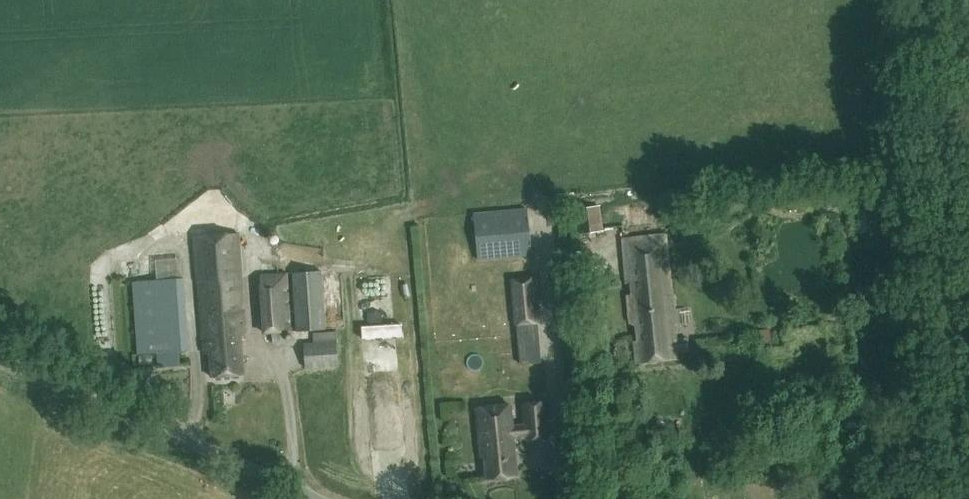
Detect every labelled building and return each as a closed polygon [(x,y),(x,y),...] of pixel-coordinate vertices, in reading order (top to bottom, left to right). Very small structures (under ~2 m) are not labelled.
[(573,209),(577,233),(572,233),(575,249),(582,248),(580,235),(604,231),(601,205),(573,209)] [(501,214),(504,234),(529,231),(526,211),(501,214)] [(244,374),(241,334),(246,334),(239,233),(195,237),(204,353),(210,353),(212,377),(244,374)] [(690,350),(688,338),(677,339),(666,235),(622,240),(627,282),(631,282),(632,295),(627,295),(629,312),(628,312),(629,324),(635,324),(637,340),(634,340),(637,363),(678,359),(677,352),(690,350)] [(144,260),(147,272),(179,264),(176,252),(144,260)] [(291,272),(295,331),(325,330),(322,270),(291,272)] [(262,334),(264,334),(272,334),(272,343),(285,343),(285,333),(287,333),(286,320),(291,319),(288,272),(260,274),(262,334)] [(184,277),(182,277),(181,273),(173,273),(174,278),(132,281),(137,355),(189,350),(184,277)] [(535,276),(510,279),(514,326),(540,323),(535,276)] [(527,328),(526,340),(543,341),(544,329),(527,328)] [(314,342),(303,343),(305,369),(338,367),(336,331),(313,332),(314,342)] [(481,457),(483,457),(485,480),(518,476),(514,440),(527,438),(527,440),(549,438),(545,401),(523,404),(525,422),(511,424),(509,404),(476,407),(481,457)]
